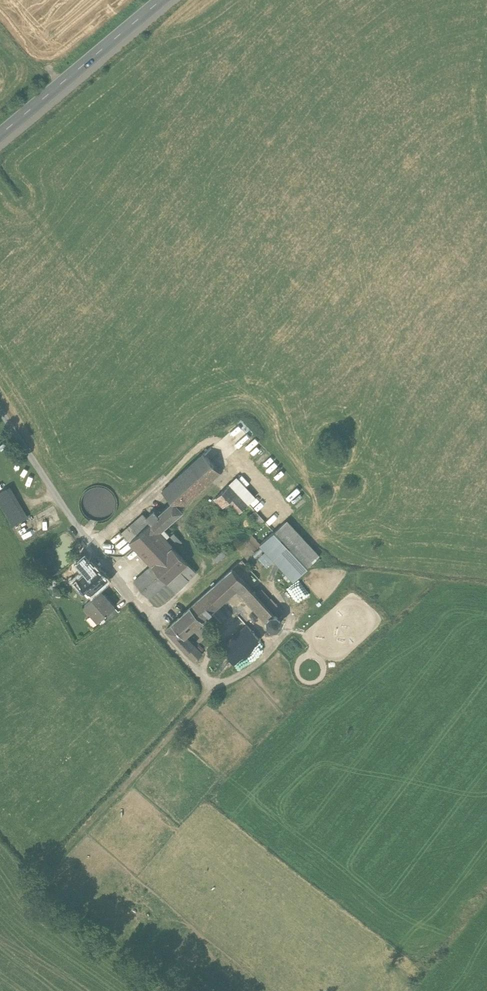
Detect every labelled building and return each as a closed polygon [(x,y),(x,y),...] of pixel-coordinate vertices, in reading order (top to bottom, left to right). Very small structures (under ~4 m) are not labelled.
[(179,513),(220,476),(201,454),(160,491),(168,500),(179,513)] [(230,505),(239,515),(255,500),(237,481),(215,502),(224,511),(230,505)] [(0,496),(0,513),(9,532),(25,524),(9,492),(0,496)] [(181,515),(179,513),(168,500),(153,514),(151,512),(147,516),(162,532),(181,515)] [(258,526),(264,520),(255,509),(248,514),(258,526)] [(129,580),(157,611),(197,576),(173,550),(176,547),(162,532),(147,516),(144,519),(141,515),(118,536),(145,566),(129,580)] [(320,557),(286,521),(259,547),(293,582),(320,557)] [(221,548),(212,556),(217,561),(225,553),(221,548)] [(77,581),(90,597),(97,591),(99,592),(109,584),(94,566),(92,568),(85,559),(75,567),(83,576),(77,581)] [(229,571),(187,609),(200,624),(234,593),(261,622),(270,615),(229,571)] [(83,609),(97,625),(115,611),(101,594),(83,609)] [(275,614),(282,608),(270,596),(263,602),(275,614)] [(200,624),(187,609),(166,628),(180,644),(185,640),(202,625),(200,624)] [(234,668),(260,644),(246,629),(220,654),(234,668)] [(197,663),(202,659),(185,640),(180,644),(197,663)]
